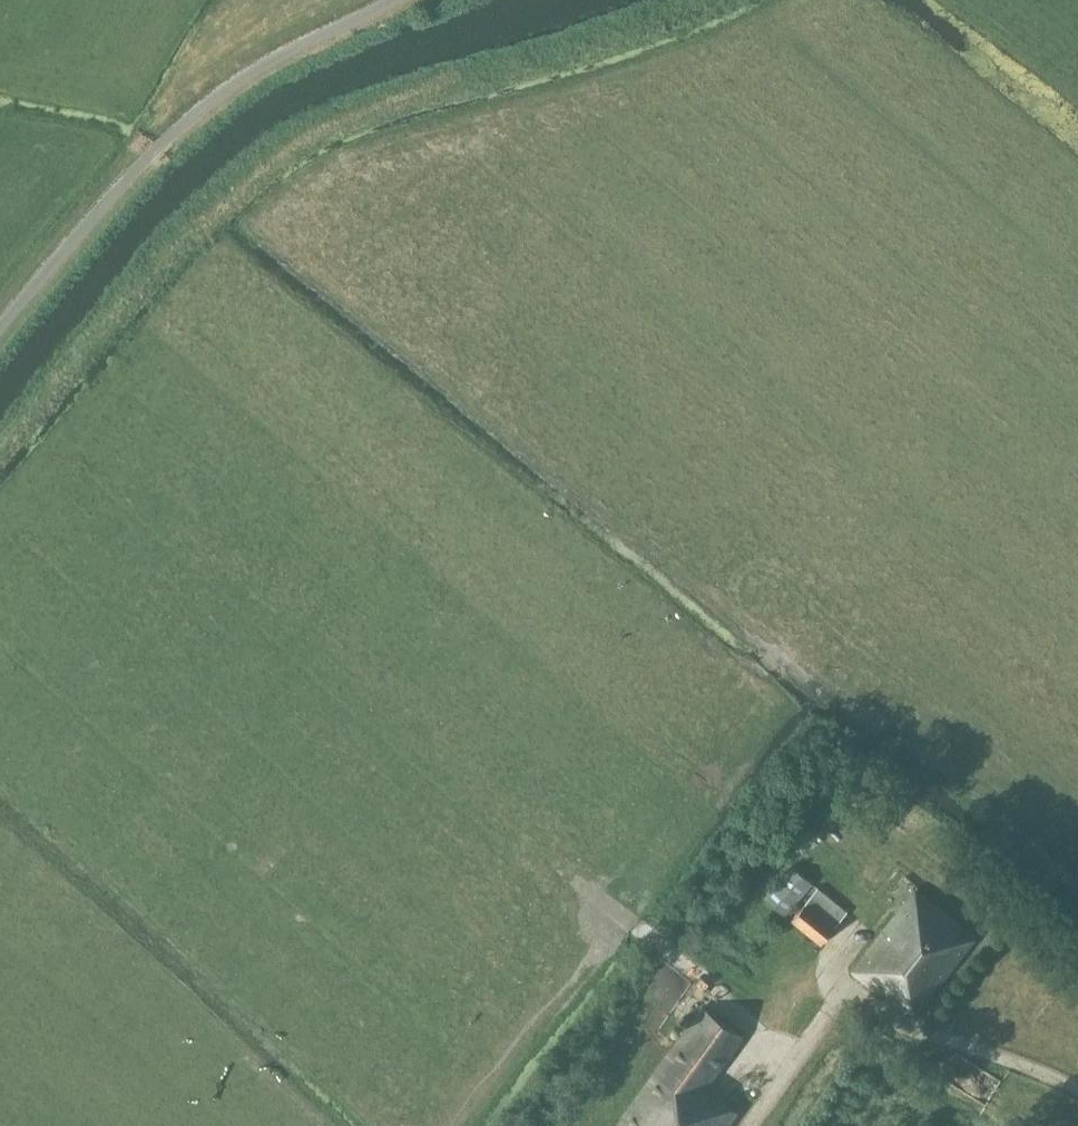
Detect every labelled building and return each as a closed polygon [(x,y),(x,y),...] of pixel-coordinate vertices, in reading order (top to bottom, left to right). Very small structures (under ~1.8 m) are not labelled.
[(767,898),(787,915),(812,885),(792,868),(767,898)] [(793,920),(822,944),(847,913),(818,889),(793,920)] [(911,1017),(912,1018),(975,938),(916,892),(855,974),(899,1008),(901,1005),(911,1013),(911,1017)] [(736,1114),(734,1111),(733,1110),(703,1086),(710,1083),(742,1037),(703,1010),(621,1125),(728,1125),(736,1114)]
